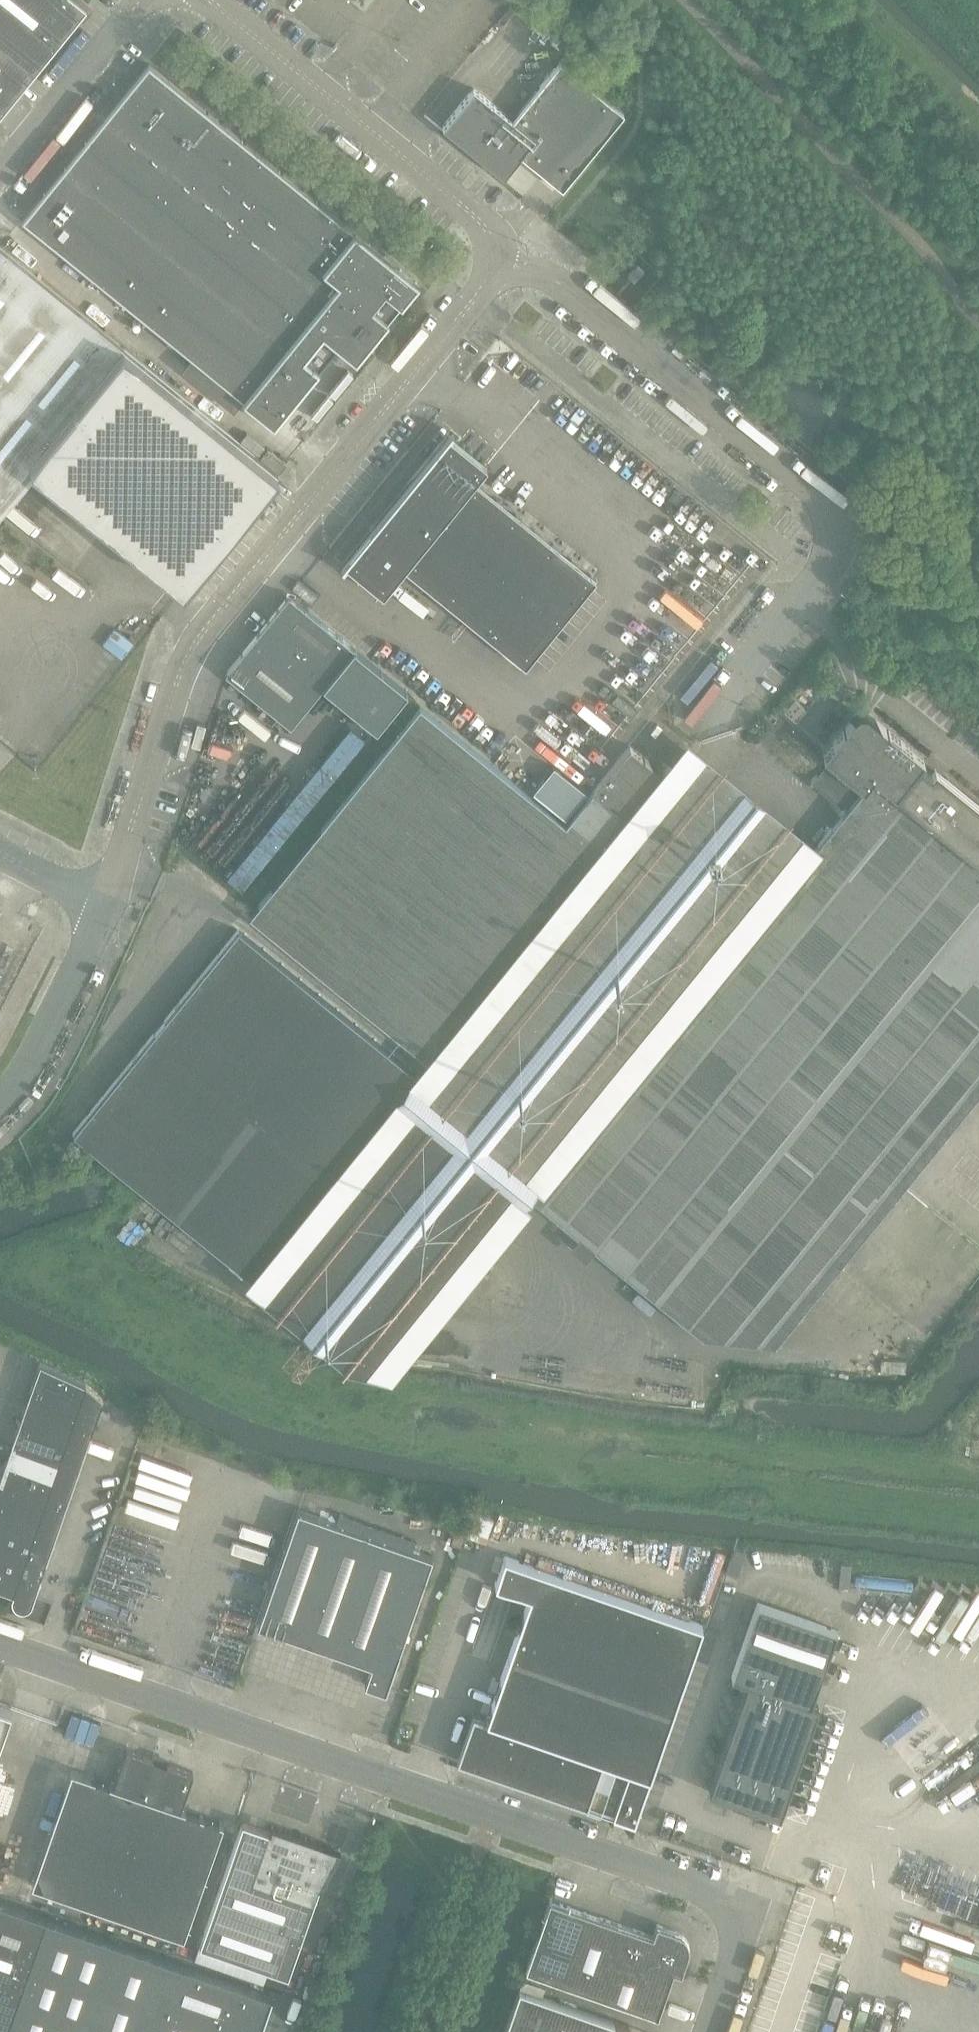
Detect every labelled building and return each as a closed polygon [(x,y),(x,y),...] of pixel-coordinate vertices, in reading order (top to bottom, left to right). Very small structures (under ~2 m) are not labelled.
[(80,16),(87,7),(78,0),(0,0),(0,114),(80,16)] [(474,88),(443,127),(504,177),(521,156),(563,190),(623,112),(561,62),(513,120),(474,88)] [(352,229),(149,63),(22,219),(243,400),(242,401),(274,426),(338,346),(356,361),(420,282),(356,230),(354,232),(352,230),(352,229)] [(30,464),(184,590),(279,474),(124,348),(124,347),(0,246),(0,501),(30,464)] [(628,276),(632,279),(635,283),(645,272),(638,265),(628,276)] [(476,481),(488,467),(450,436),(415,479),(344,566),(346,567),(347,565),(384,595),(406,568),(526,666),(597,579),(476,481)] [(268,448),(260,458),(280,474),(287,464),(268,448)] [(287,598),(227,672),(226,673),(291,727),(323,687),(377,731),(408,692),(296,600),(287,598)] [(421,707),(255,910),(250,916),(430,1063),(659,781),(660,780),(661,778),(661,777),(661,776),(661,774),(661,773),(661,772),(660,771),(659,770),(658,768),(630,746),(566,825),(421,707)] [(978,1094),(978,803),(935,768),(932,772),(921,763),(925,759),(868,713),(866,712),(864,712),(862,712),(860,712),(858,713),(857,714),(856,715),(823,755),(829,759),(811,781),(846,810),(816,848),(532,1197),(704,1337),(775,1345),(978,1094)] [(419,1076),(253,1280),(378,1388),(532,1197),(816,848),(686,747),(659,781),(430,1063),(419,1076)] [(587,792),(579,786),(555,766),(533,792),(565,818),(587,792)] [(239,930),(194,985),(74,1134),(253,1280),(419,1076),(239,930)] [(0,1479),(0,1588),(13,1593),(12,1596),(12,1598),(12,1599),(12,1600),(13,1602),(13,1603),(14,1604),(15,1605),(16,1606),(17,1607),(21,1608),(23,1608),(25,1608),(27,1608),(29,1606),(31,1605),(32,1603),(104,1398),(86,1383),(41,1362),(0,1479)] [(433,1557),(337,1523),(299,1510),(259,1625),(372,1665),(365,1684),(386,1691),(433,1557)] [(474,1712),(457,1760),(472,1764),(634,1821),(635,1818),(703,1625),(505,1556),(496,1583),(516,1590),(530,1595),(488,1717),(474,1712)] [(837,1630),(758,1602),(732,1677),(748,1682),(710,1792),(780,1816),(819,1706),(811,1703),(837,1630)] [(12,1708),(0,1704),(0,1741),(12,1708)] [(184,1937),(224,1823),(181,1808),(194,1772),(167,1763),(167,1764),(163,1760),(159,1758),(153,1759),(154,1758),(127,1749),(115,1785),(72,1770),(32,1884),(184,1937)] [(243,1822),(200,1945),(288,1976),(320,1887),(321,1888),(341,1850),(272,1825),(270,1831),(243,1822)] [(46,1916),(0,1900),(0,2031),(5,2031),(46,1916)] [(681,1973),(689,1952),(689,1950),(689,1947),(689,1944),(688,1942),(687,1939),(685,1937),(684,1935),(682,1934),(679,1932),(658,1925),(654,1936),(550,1900),(526,1970),(658,2016),(674,1971),(681,1973)] [(273,1994),(263,1991),(46,1916),(5,2031),(259,2031),(273,1994)] [(630,2027),(616,2022),(616,2023),(520,1989),(505,2031),(628,2031),(630,2027)]
